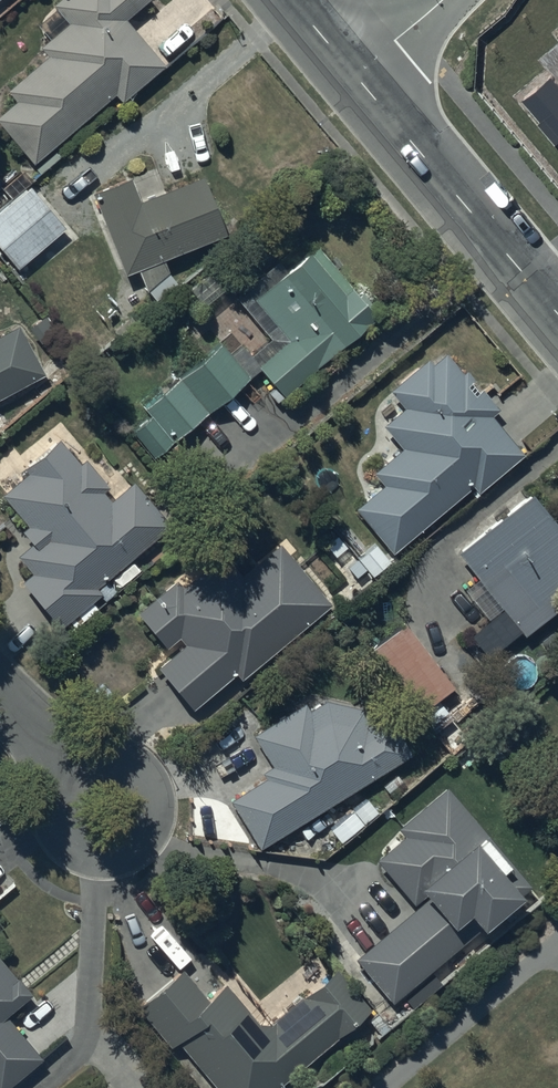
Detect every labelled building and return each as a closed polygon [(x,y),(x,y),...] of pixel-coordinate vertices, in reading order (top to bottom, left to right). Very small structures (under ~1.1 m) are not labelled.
[(60,6),(74,23),(45,47),(54,57),(12,91),(20,101),(0,118),(0,120),(38,165),(122,94),(130,103),(172,68),(134,22),(160,0),(68,0),(60,6)] [(551,74),(523,97),(557,138),(557,81),(551,74)] [(133,184),(102,195),(128,274),(141,269),(148,290),(158,303),(181,285),(173,273),(169,259),(229,237),(209,179),(141,204),(133,184)] [(26,188),(0,211),(0,245),(21,268),(64,230),(26,188)] [(381,316),(321,245),(249,307),(274,337),(249,358),(285,399),(381,316)] [(236,286),(222,266),(191,288),(206,308),(236,286)] [(47,383),(20,330),(0,341),(0,407),(47,383)] [(254,378),(224,343),(147,408),(176,443),(254,378)] [(399,552),(479,487),(482,491),(526,455),(496,418),(502,413),(469,372),(464,376),(449,358),(436,369),(430,361),(393,391),(408,409),(387,426),(406,450),(380,472),(391,486),(363,508),(399,552)] [(33,476),(7,495),(32,529),(27,533),(36,545),(20,557),(34,576),(26,581),(61,628),(114,588),(107,578),(173,528),(139,484),(115,502),(108,492),(111,490),(90,463),(84,467),(66,443),(30,471),(33,476)] [(537,497),(461,556),(488,590),(496,584),(516,610),(533,597),(541,607),(557,593),(557,524),(537,497)] [(244,579),(228,559),(187,592),(179,582),(140,613),(168,647),(181,637),(188,647),(161,669),(195,711),(241,674),(247,681),(337,608),(286,545),(244,579)] [(233,802),(261,846),(417,755),(390,709),(372,719),(371,718),(370,717),(369,716),(368,715),(367,715),(366,714),(365,713),(363,712),(362,711),(361,710),(360,710),(358,709),(357,708),(356,708),(355,707),(353,707),(352,706),(351,706),(349,705),(348,705),(347,705),(345,704),(344,704),(342,704),(341,704),(340,704),(338,703),(337,703),(335,703),(334,703),(332,703),(331,704),(330,704),(328,704),(327,704),(311,714),(306,705),(257,736),(276,767),(266,774),(269,779),(233,802)] [(533,884),(448,788),(401,832),(407,838),(378,864),(421,911),(361,966),(397,1005),(485,924),(491,931),(528,898),(524,893),(533,884)] [(383,812),(371,798),(333,831),(345,845),(383,812)] [(0,958),(0,1087),(7,1087),(42,1059),(9,1020),(34,999),(0,958)] [(142,1005),(174,1047),(182,1041),(220,1087),(279,1087),(374,1010),(342,970),(266,1032),(249,1010),(245,1014),(227,992),(213,1003),(185,970),(142,1005)]
